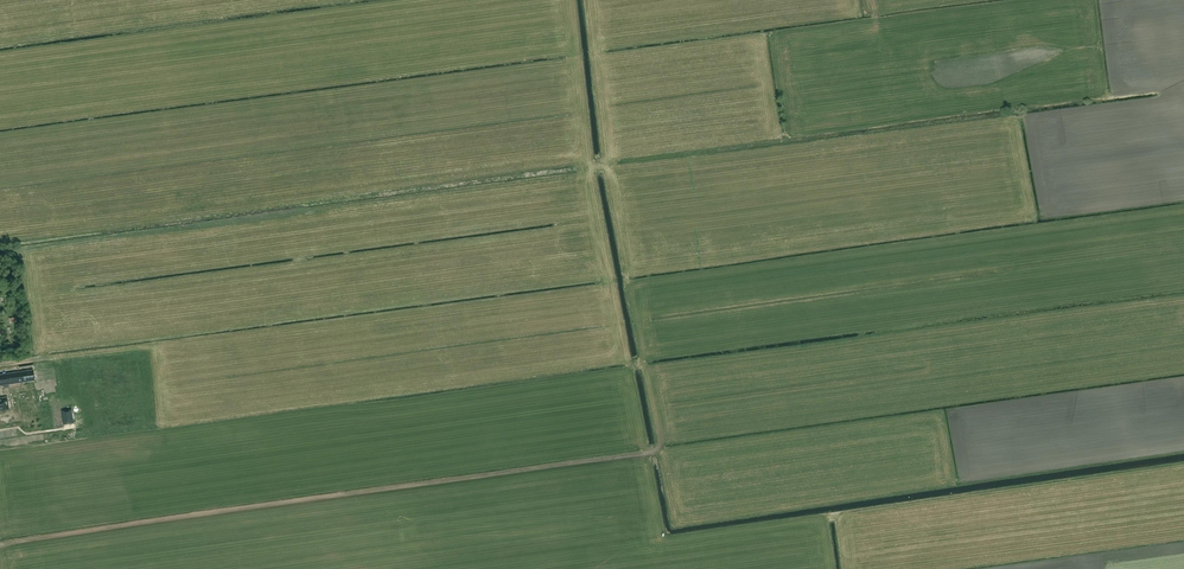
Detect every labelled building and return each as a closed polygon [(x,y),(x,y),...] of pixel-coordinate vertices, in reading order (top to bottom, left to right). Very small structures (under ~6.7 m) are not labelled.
[(33,370),(0,375),(0,385),(35,380),(33,370)] [(72,408),(61,410),(63,425),(74,424),(72,408)]
